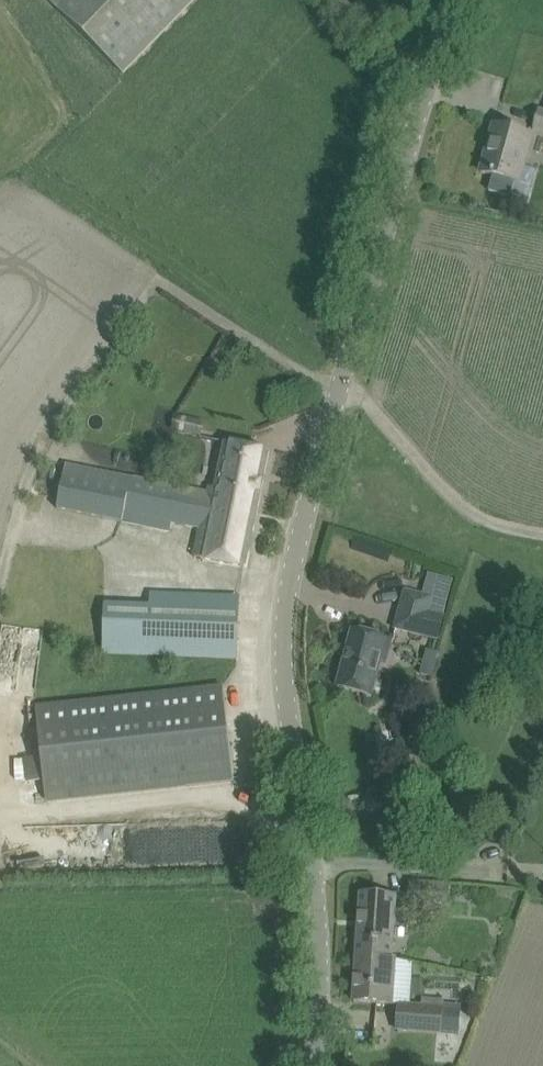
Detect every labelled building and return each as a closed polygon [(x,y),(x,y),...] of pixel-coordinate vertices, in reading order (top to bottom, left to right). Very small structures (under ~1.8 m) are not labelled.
[(123,76),(196,0),(45,0),(123,76)] [(542,130),(542,113),(539,112),(535,128),(542,130)] [(494,176),(490,191),(511,197),(515,182),(520,184),(534,137),(495,126),(481,173),(494,176)] [(172,429),(201,436),(204,422),(175,416),(172,429)] [(244,568),(268,452),(227,443),(217,492),(207,490),(206,495),(67,466),(58,507),(123,520),(124,516),(201,532),(196,558),(244,568)] [(431,598),(408,591),(397,629),(437,640),(443,619),(426,614),(431,598)] [(237,658),(239,598),(151,594),(150,607),(105,605),(104,653),(237,658)] [(338,688),(371,697),(387,639),(353,631),(338,688)] [(433,676),(438,652),(423,648),(417,673),(433,676)] [(36,708),(46,801),(234,781),(224,687),(36,708)] [(390,761),(367,764),(369,780),(392,777),(390,761)] [(362,895),(358,956),(393,958),(397,897),(362,895)] [(358,956),(355,1002),(393,1004),(396,959),(393,958),(358,956)] [(397,1030),(441,1034),(443,1009),(400,1005),(397,1030)]
